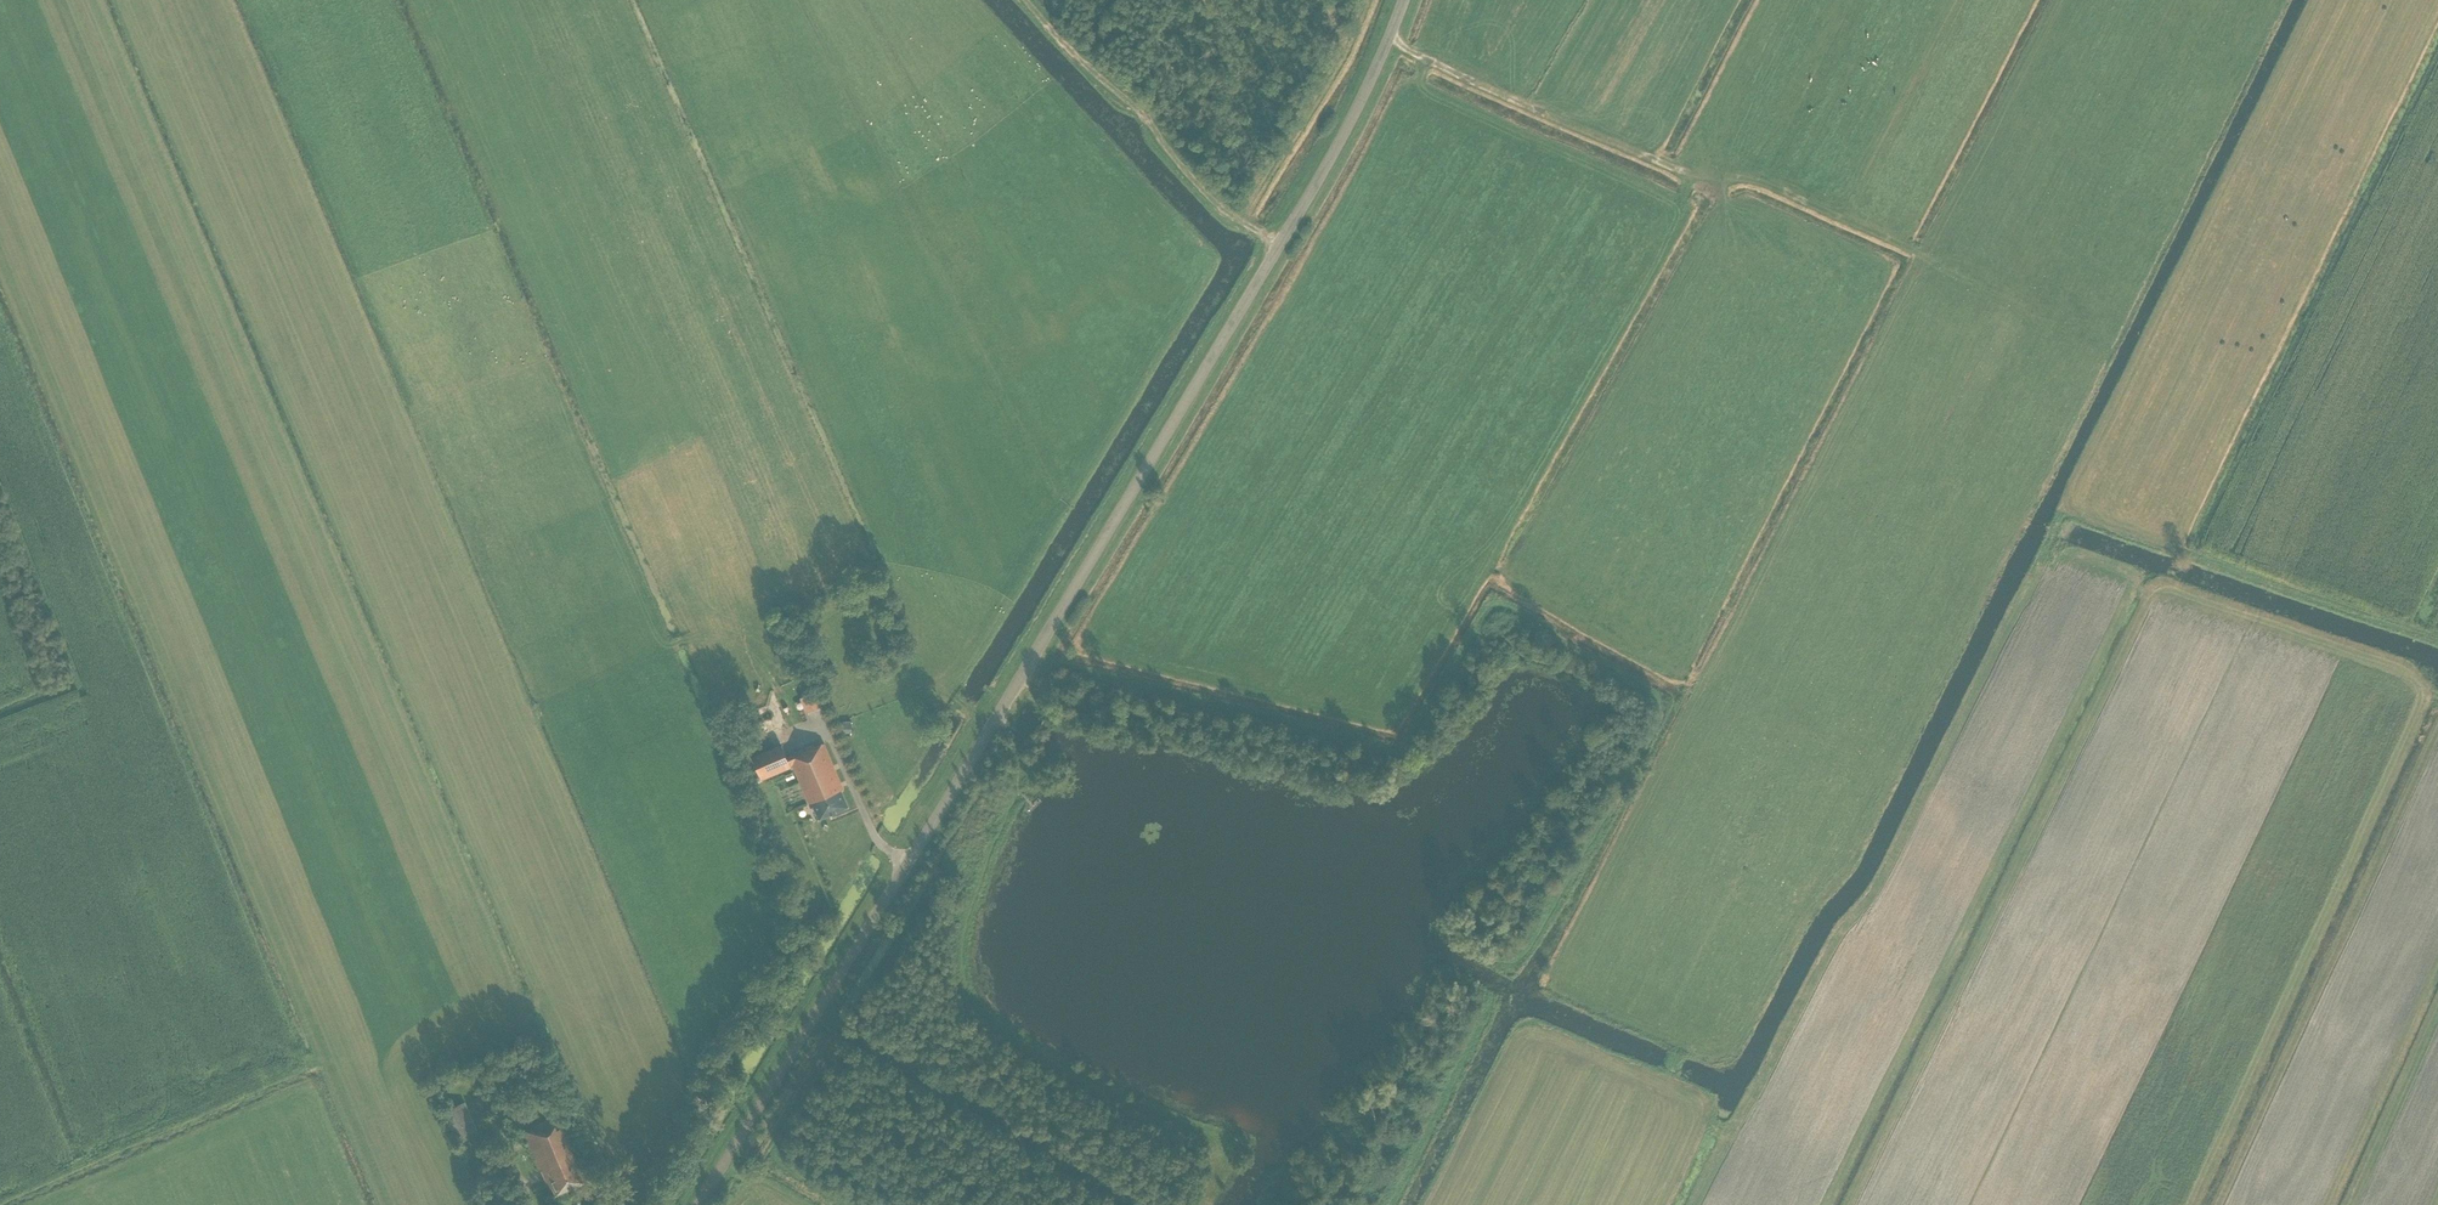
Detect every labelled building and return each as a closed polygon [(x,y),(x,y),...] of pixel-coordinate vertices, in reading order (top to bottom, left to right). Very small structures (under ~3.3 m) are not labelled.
[(800,698),(807,713),(823,706),(816,691),(814,692),(812,689),(801,694),(803,697),(800,698)] [(843,731),(851,730),(851,721),(843,722),(843,731)] [(753,757),(762,780),(791,768),(791,766),(793,765),(811,808),(814,806),(819,819),(849,807),(842,790),(844,789),(824,743),(816,747),(815,744),(787,756),(782,745),(753,757)] [(455,1139),(476,1129),(464,1102),(444,1111),(455,1139)] [(582,1164),(565,1125),(556,1129),(551,1118),(522,1131),(544,1181),(548,1180),(555,1195),(586,1181),(578,1165),(582,1164)]
